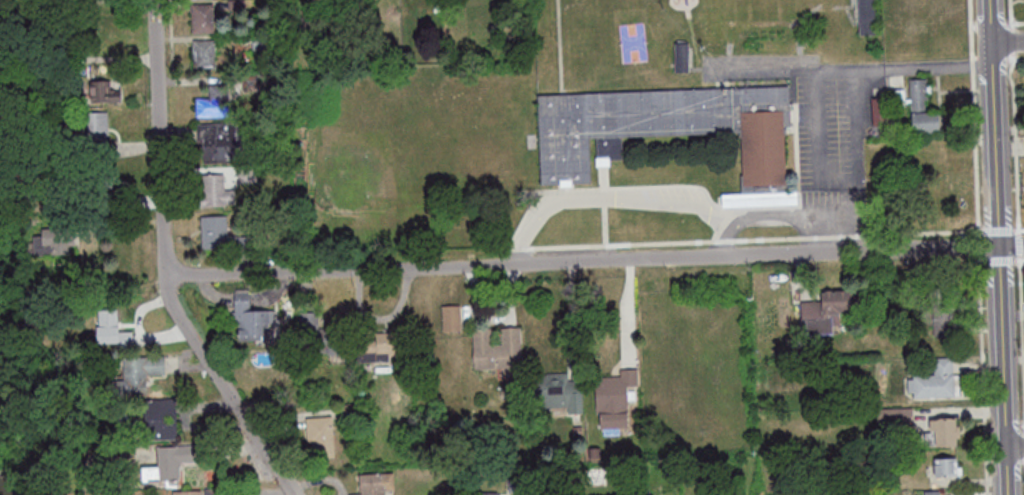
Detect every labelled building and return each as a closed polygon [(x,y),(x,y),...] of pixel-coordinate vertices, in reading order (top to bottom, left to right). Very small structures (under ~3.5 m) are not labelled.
[(227,8),(227,0),(243,0),(243,8),(227,8)] [(858,34),(857,0),(874,0),(875,33),(858,34)] [(212,4),(213,31),(191,32),(190,4),(212,4)] [(192,40),(214,39),(214,66),(192,67),(192,40)] [(674,41),(688,41),(687,71),(674,71),(674,41)] [(242,75),(258,75),(258,89),(243,89),(242,75)] [(909,79),(926,78),(926,84),(929,84),(930,93),(927,93),(927,99),(925,100),(925,111),(937,110),(938,130),(912,132),(910,102),(910,98),(909,79)] [(118,100),(90,101),(90,81),(118,80),(118,100)] [(226,84),(227,115),(195,116),(194,98),(208,98),(207,84),(226,84)] [(537,94),(788,85),(789,124),(783,125),(785,182),(742,184),(740,131),(621,136),(622,159),(609,159),(609,165),(596,165),(595,137),(588,137),(590,182),(540,184),(537,94)] [(889,89),(903,88),(904,98),(910,98),(910,102),(904,102),(904,105),(890,106),(889,89)] [(69,104),(56,104),(55,91),(68,91),(69,104)] [(871,99),(886,98),(888,124),(873,125),(871,99)] [(97,155),(97,141),(81,142),(80,123),(54,124),(53,113),(105,111),(106,137),(109,137),(109,140),(114,140),(115,150),(113,150),(113,155),(97,155)] [(203,163),(202,143),(196,143),(196,123),(235,122),(241,124),(243,161),(203,163)] [(254,167),(255,181),(237,182),(237,167),(254,167)] [(223,205),(199,206),(199,196),(202,196),(201,174),(222,174),(223,190),(232,189),(233,203),(223,203),(223,205)] [(721,194),(795,192),(795,203),(721,206),(721,194)] [(237,236),(254,236),(254,252),(237,253),(237,249),(225,247),(201,248),(200,216),(224,216),(225,234),(237,236)] [(33,254),(32,236),(41,235),(40,228),(67,227),(68,235),(73,234),(73,245),(68,245),(68,253),(33,254)] [(102,301),(89,301),(88,289),(102,288),(102,301)] [(933,336),(932,305),(925,306),(925,288),(949,288),(951,336),(933,336)] [(237,339),(237,320),(234,320),(233,290),(247,290),(247,311),(271,310),(272,322),(266,322),(267,339),(237,339)] [(801,334),(800,302),(821,301),(821,292),(834,292),(834,290),(849,290),(850,309),(839,310),(839,312),(837,312),(837,325),(830,325),(831,333),(801,334)] [(458,329),(441,330),(440,305),(458,305),(458,329)] [(130,331),(131,345),(118,346),(118,341),(97,342),(96,326),(98,326),(97,310),(115,309),(116,332),(130,331)] [(347,353),(327,354),(327,351),(319,352),(319,350),(308,350),(308,330),(297,330),(297,313),(316,312),(316,329),(326,328),(326,326),(346,326),(347,353)] [(520,366),(473,367),(472,329),(490,328),(490,344),(501,344),(500,328),(519,328),(520,366)] [(355,360),(354,340),(374,340),(373,333),(395,332),(395,355),(386,355),(386,359),(355,360)] [(784,348),(799,348),(799,359),(784,360),(784,348)] [(111,395),(110,380),(123,379),(122,358),(162,356),(163,373),(145,374),(145,393),(111,395)] [(913,397),(912,392),(907,392),(906,379),(912,379),(912,375),(933,374),(932,358),(951,357),(951,374),(953,374),(953,376),(956,376),(957,394),(953,394),(953,396),(913,397)] [(626,426),(599,427),(599,410),(595,410),(594,377),(620,376),(619,369),(635,368),(636,384),(625,384),(626,426)] [(530,407),(529,375),(545,374),(545,373),(566,373),(566,380),(580,379),(581,412),(567,412),(566,406),(530,407)] [(176,438),(146,440),(144,400),(174,398),(176,438)] [(911,408),(911,426),(876,427),(875,409),(911,408)] [(332,452),(311,454),(311,443),(307,443),(305,418),(330,417),(332,452)] [(954,444),(935,445),(935,443),(925,443),(924,433),(929,433),(929,420),(934,420),(934,418),(953,417),(954,444)] [(141,481),(141,467),(157,467),(156,447),(191,446),(192,461),(178,462),(179,479),(141,481)] [(934,475),(934,458),(955,458),(955,475),(934,475)] [(382,489),(382,494),(348,494),(360,494),(360,491),(359,491),(358,474),(392,472),(393,489),(382,489)] [(509,492),(509,479),(524,479),(524,491),(509,492)]
